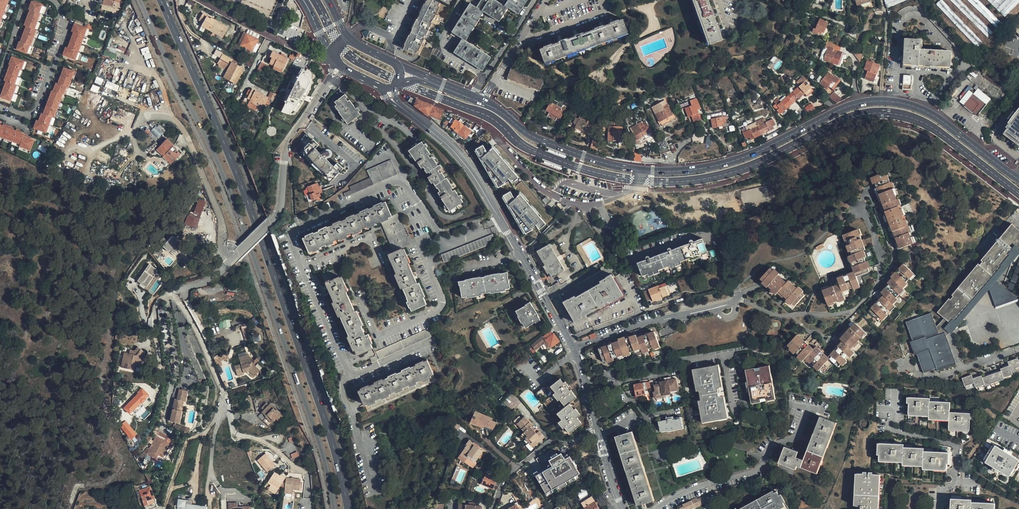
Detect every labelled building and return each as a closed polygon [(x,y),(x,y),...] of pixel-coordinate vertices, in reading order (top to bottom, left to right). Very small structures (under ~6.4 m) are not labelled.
[(43,5),(30,0),(29,4),(31,5),(30,7),(29,9),(30,10),(40,13),(43,5)] [(99,2),(103,3),(101,8),(110,10),(111,6),(113,6),(111,11),(115,12),(116,7),(119,6),(119,2),(123,3),(124,0),(100,0),(99,2)] [(240,6),(271,15),(275,0),(242,0),(240,6)] [(437,0),(427,0),(426,0),(424,4),(423,4),(420,12),(421,12),(418,18),(417,18),(413,28),(413,29),(410,35),(406,44),(407,44),(405,47),(411,50),(416,52),(417,49),(419,49),(424,37),(423,36),(424,33),(425,34),(431,21),(430,20),(431,17),(433,17),(438,5),(437,4),(438,1),(437,0)] [(508,8),(505,6),(495,0),(481,0),(477,6),(485,10),(500,20),(508,8)] [(505,6),(508,8),(517,13),(525,0),(508,0),(505,6)] [(709,43),(722,39),(719,29),(720,29),(719,25),(717,26),(713,14),(715,13),(713,9),(711,10),(708,0),(694,0),(709,43)] [(987,37),(1000,25),(1000,22),(989,10),(978,10),(981,17),(984,16),(984,20),(981,17),(973,17),(973,12),(967,12),(973,9),(972,2),(967,2),(970,5),(967,8),(966,6),(957,6),(959,10),(955,13),(943,0),(940,0),(936,3),(976,47),(982,44),(979,37),(967,24),(967,17),(970,23),(974,23),(978,31),(981,31),(987,37)] [(1018,2),(1018,0),(987,0),(1004,17),(1018,2)] [(471,2),(452,32),(463,39),(464,40),(485,10),(477,6),(471,2)] [(40,13),(30,10),(29,12),(29,14),(27,13),(25,17),(38,21),(41,14),(40,13)] [(90,15),(80,10),(76,17),(90,24),(93,19),(89,17),(90,15)] [(207,15),(202,13),(199,20),(203,22),(201,25),(209,30),(215,20),(211,17),(210,19),(206,16),(207,15)] [(38,21),(25,17),(24,20),(25,20),(26,21),(26,23),(25,25),(27,26),(35,29),(38,21)] [(820,17),(817,28),(815,28),(814,31),(820,33),(821,29),(826,31),(829,20),(820,17)] [(219,22),(215,20),(209,30),(222,38),(228,27),(223,24),(222,25),(218,23),(219,22)] [(540,50),(544,62),(627,32),(622,20),(616,22),(615,21),(612,22),(612,23),(600,28),(600,26),(597,28),(597,29),(580,35),(580,34),(577,35),(577,36),(564,41),(564,40),(561,41),(561,42),(551,46),(550,45),(547,46),(547,47),(540,50)] [(84,27),(74,23),(71,31),(83,36),(86,28),(84,27)] [(93,26),(86,24),(84,27),(86,28),(83,36),(84,36),(87,28),(91,30),(93,26)] [(35,29),(27,26),(26,28),(25,30),(23,30),(22,33),(35,38),(38,30),(36,30),(35,29)] [(303,34),(287,26),(282,35),(299,43),(303,34)] [(259,35),(248,30),(246,33),(257,39),(259,35)] [(83,36),(71,31),(70,35),(72,36),(71,37),(70,40),(80,44),(83,36)] [(246,33),(244,32),(238,44),(246,48),(244,51),(251,54),(255,56),(257,53),(255,52),(259,45),(256,43),(257,42),(258,42),(259,40),(258,39),(257,39),(246,33)] [(35,38),(22,33),(21,37),(23,37),(22,39),(21,42),(31,45),(32,46),(35,38)] [(483,69),(491,57),(464,40),(463,39),(455,51),(483,69)] [(906,39),(904,63),(951,66),(952,51),(921,49),(922,40),(906,39)] [(80,44),(70,40),(69,42),(69,44),(67,44),(67,43),(65,47),(78,51),(80,44)] [(21,42),(18,41),(17,44),(19,45),(18,47),(18,49),(28,53),(31,45),(21,42)] [(836,52),(835,52),(833,51),(834,48),(827,45),(826,48),(823,59),(832,62),(833,58),(840,60),(842,52),(836,50),(836,52)] [(78,51),(65,47),(62,55),(75,59),(78,51)] [(823,59),(826,48),(822,47),(821,51),(818,58),(823,59)] [(148,54),(144,55),(145,59),(150,58),(149,48),(142,49),(142,51),(147,51),(148,54)] [(281,55),(273,51),(270,57),(272,58),(271,60),(270,63),(275,65),(274,66),(283,70),(288,58),(284,56),(281,55)] [(860,61),(862,54),(854,51),(853,53),(860,61)] [(236,62),(222,54),(217,63),(219,64),(225,67),(226,66),(228,67),(227,71),(226,72),(223,77),(235,84),(244,68),(237,64),(235,64),(236,62)] [(540,89),(544,77),(518,68),(523,57),(518,54),(516,58),(513,64),(512,66),(508,78),(540,89)] [(23,61),(13,57),(11,60),(14,61),(12,66),(21,69),(22,69),(23,69),(25,64),(22,63),(23,61)] [(989,67),(980,60),(979,61),(974,67),(973,68),(979,72),(983,75),(989,67)] [(267,65),(261,62),(257,70),(262,73),(267,65)] [(874,81),(878,69),(872,67),(869,66),(869,64),(866,63),(864,69),(867,70),(864,78),(874,81)] [(10,65),(8,64),(7,68),(8,68),(9,69),(9,71),(8,73),(18,77),(18,76),(21,69),(12,66),(10,65)] [(75,71),(62,66),(61,70),(63,71),(63,72),(62,75),(72,78),(75,71)] [(989,67),(983,75),(983,76),(985,77),(991,68),(989,67)] [(297,77),(293,83),(295,84),(298,78),(304,81),(306,76),(308,77),(310,78),(310,80),(310,81),(309,84),(310,85),(307,93),(306,94),(305,95),(303,100),(304,100),(309,93),(312,83),(312,82),(312,79),(311,77),(310,75),(309,74),(308,73),(303,69),(300,75),(298,75),(297,76),(297,77)] [(8,73),(6,72),(4,76),(5,76),(7,76),(6,78),(5,81),(15,84),(18,77),(8,73)] [(834,90),(842,80),(836,76),(836,77),(829,72),(824,78),(820,75),(817,80),(827,89),(829,86),(834,90)] [(62,75),(59,74),(58,77),(59,78),(60,78),(60,80),(59,82),(68,86),(69,86),(72,78),(62,75)] [(904,75),(903,89),(911,89),(912,76),(904,75)] [(304,81),(298,78),(295,84),(284,107),(291,109),(292,109),(295,110),(296,111),(297,111),(298,110),(304,100),(303,100),(305,95),(306,94),(307,93),(310,85),(309,84),(310,81),(310,80),(310,78),(308,77),(306,76),(304,81)] [(15,84),(5,81),(4,84),(6,85),(5,87),(4,89),(15,93),(18,85),(16,85),(15,84)] [(59,82),(55,81),(54,85),(56,85),(55,87),(54,90),(63,93),(64,93),(65,94),(65,93),(68,86),(59,82)] [(105,87),(117,91),(119,85),(107,81),(105,87)] [(805,93),(808,96),(814,90),(806,81),(790,94),(795,99),(796,101),(805,93)] [(4,89),(2,89),(1,92),(2,92),(3,93),(3,95),(2,97),(12,101),(15,93),(4,89)] [(54,90),(51,89),(50,92),(52,93),(51,95),(50,97),(60,101),(63,93),(54,90)] [(251,90),(249,89),(243,101),(248,104),(247,106),(257,111),(259,106),(250,101),(250,100),(247,98),(251,90)] [(268,98),(252,89),(251,90),(247,98),(250,100),(250,101),(259,106),(263,109),(266,104),(267,102),(266,102),(268,99),(268,98)] [(960,101),(978,116),(990,102),(986,99),(976,90),(974,93),(969,90),(960,101)] [(278,95),(271,92),(269,96),(270,96),(270,98),(269,99),(274,102),(278,95)] [(836,101),(841,97),(837,93),(835,95),(832,97),(836,101)] [(345,94),(335,102),(337,105),(335,106),(340,112),(339,112),(348,124),(360,114),(358,112),(360,110),(358,107),(356,109),(349,100),(348,101),(346,98),(347,97),(345,94)] [(773,105),(780,114),(793,103),(792,101),(795,99),(790,94),(782,101),(778,97),(774,101),(776,102),(773,105)] [(50,97),(48,97),(47,100),(48,100),(49,101),(49,103),(48,105),(57,109),(60,101),(50,97)] [(408,101),(415,105),(417,99),(411,97),(408,101)] [(688,116),(698,112),(697,110),(701,109),(697,98),(691,101),(692,105),(685,108),(688,116)] [(432,105),(417,99),(415,105),(428,115),(429,115),(432,105)] [(655,113),(660,121),(673,114),(667,103),(665,100),(651,107),(655,113)] [(549,102),(545,111),(560,118),(566,108),(561,106),(560,108),(549,102)] [(48,105),(45,104),(44,108),(46,109),(45,111),(45,113),(53,116),(54,116),(54,117),(57,109),(48,105)] [(816,108),(812,104),(806,108),(810,113),(816,108)] [(443,109),(432,105),(429,115),(439,119),(443,109)] [(1005,133),(1018,143),(1018,110),(1017,113),(1010,122),(1009,124),(1007,123),(1004,132),(1005,133)] [(45,113),(41,112),(39,115),(40,115),(41,116),(41,118),(40,120),(50,124),(53,116),(45,113)] [(677,117),(675,113),(673,114),(660,121),(655,113),(653,114),(659,123),(661,123),(662,125),(677,117)] [(713,127),(724,126),(723,121),(727,121),(726,116),(724,116),(723,114),(714,115),(714,118),(711,118),(713,127)] [(576,124),(574,128),(588,134),(593,122),(586,120),(579,117),(578,118),(578,119),(576,124)] [(761,134),(773,129),(772,126),(775,125),(772,119),(767,121),(765,117),(755,122),(761,134)] [(471,131),(455,118),(449,126),(465,138),(471,131)] [(35,127),(44,131),(45,128),(48,130),(50,124),(40,120),(38,125),(36,124),(35,127)] [(632,132),(636,140),(651,131),(645,121),(642,123),(644,126),(632,132)] [(746,131),(743,132),(745,139),(749,137),(750,139),(761,134),(755,122),(743,126),(746,131)] [(480,126),(476,123),(472,129),(476,132),(480,126)] [(642,123),(631,130),(632,132),(644,126),(642,123)] [(10,126),(6,124),(5,126),(4,126),(1,125),(0,128),(0,136),(5,138),(10,126)] [(157,139),(164,132),(157,125),(150,132),(157,139)] [(13,141),(17,131),(14,130),(12,129),(13,127),(10,126),(5,138),(13,141)] [(607,141),(618,141),(618,138),(622,138),(622,132),(622,126),(615,126),(615,132),(608,131),(607,141)] [(21,144),(25,134),(22,132),(20,132),(21,130),(18,129),(17,131),(13,141),(21,144)] [(638,142),(653,134),(651,131),(636,140),(638,142)] [(306,133),(301,140),(305,148),(309,155),(311,158),(314,162),(321,168),(325,171),(328,174),(335,177),(343,169),(337,163),(334,166),(328,160),(328,161),(320,155),(321,154),(316,149),(319,145),(313,139),(313,140),(306,133)] [(1005,133),(1004,135),(1018,145),(1018,143),(1005,133)] [(29,135),(25,134),(21,144),(21,145),(20,146),(31,150),(35,140),(32,139),(28,137),(29,135)] [(640,145),(654,137),(653,134),(638,142),(640,145)] [(174,145),(167,138),(156,149),(163,156),(166,153),(174,161),(181,153),(173,146),(174,145)] [(665,139),(657,142),(661,154),(669,151),(667,146),(665,139)] [(438,194),(450,212),(463,203),(461,199),(460,197),(456,191),(453,192),(452,189),(450,186),(451,184),(447,179),(446,179),(442,173),(440,174),(438,171),(441,169),(439,166),(435,160),(433,162),(430,157),(429,155),(431,153),(427,148),(425,145),(423,141),(408,150),(411,155),(417,164),(418,164),(421,169),(423,168),(425,171),(423,171),(424,173),(426,175),(428,174),(430,177),(426,179),(430,186),(432,185),(436,191),(437,190),(439,193),(438,194)] [(498,186),(498,187),(505,183),(505,181),(508,178),(510,180),(517,174),(493,147),(487,151),(483,144),(475,149),(476,149),(498,186)] [(498,186),(476,149),(475,150),(496,187),(498,186)] [(320,155),(328,161),(328,160),(330,155),(330,153),(329,153),(328,152),(327,152),(321,154),(320,155)] [(174,161),(166,153),(163,156),(171,163),(174,161)] [(308,161),(322,174),(325,171),(321,168),(314,162),(311,158),(308,161)] [(344,193),(346,197),(397,173),(391,160),(367,171),(370,177),(349,186),(351,190),(344,193)] [(877,195),(894,188),(892,182),(888,171),(870,179),(872,184),(874,189),(877,195)] [(319,187),(317,183),(308,187),(310,194),(312,200),(322,197),(321,193),(323,192),(321,186),(319,187)] [(884,212),(900,205),(901,205),(899,199),(897,194),(894,188),(877,195),(879,202),(881,206),(884,212)] [(510,191),(503,195),(503,196),(525,233),(526,234),(533,229),(532,228),(536,224),(538,226),(544,221),(520,193),(514,198),(510,191)] [(525,233),(503,196),(502,197),(524,234),(525,233)] [(192,217),(199,219),(205,201),(199,199),(192,217)] [(1008,199),(1004,202),(1012,209),(1015,205),(1008,199)] [(306,236),(303,238),(309,252),(312,251),(320,247),(326,245),(334,241),(340,239),(348,235),(353,233),(361,229),(367,227),(375,223),(380,221),(389,217),(392,216),(385,201),(382,203),(374,206),(369,209),(360,212),(355,215),(347,218),(341,221),(333,224),(328,227),(319,230),(314,233),(306,236)] [(892,232),(909,225),(906,219),(904,215),(902,208),(900,205),(884,212),(883,213),(884,216),(887,222),(888,226),(891,233),(892,232)] [(382,222),(383,224),(398,217),(396,214),(392,216),(389,217),(389,219),(382,222)] [(192,217),(188,216),(185,224),(196,228),(199,219),(192,217)] [(394,248),(408,241),(398,217),(383,224),(394,248)] [(984,257),(938,312),(945,318),(937,327),(932,313),(906,322),(913,341),(910,342),(915,355),(917,354),(924,373),(937,368),(938,371),(957,364),(947,336),(959,321),(958,319),(984,288),(993,278),(1003,287),(1014,260),(1012,258),(1015,255),(1017,257),(1018,254),(1018,252),(1018,251),(1018,250),(1018,228),(1014,224),(1004,235),(995,228),(976,250),(984,257)] [(899,249),(916,242),(914,236),(912,232),(909,225),(892,232),(894,239),(896,243),(899,249)] [(850,257),(860,253),(862,252),(864,251),(863,247),(860,241),(856,230),(842,236),(845,242),(843,243),(845,247),(846,246),(849,253),(850,257)] [(496,241),(493,234),(441,255),(444,262),(496,241)] [(183,245),(172,235),(167,241),(163,237),(159,243),(167,250),(168,248),(174,253),(178,249),(179,250),(183,245)] [(637,261),(641,273),(646,271),(647,273),(647,275),(659,271),(658,269),(657,267),(668,263),(669,266),(670,267),(681,263),(680,262),(680,260),(691,256),(691,258),(692,260),(703,256),(703,254),(702,252),(707,250),(703,239),(698,240),(698,242),(695,243),(695,241),(694,240),(692,240),(691,241),(690,241),(690,243),(691,245),(688,246),(687,244),(675,248),(676,250),(673,251),(672,249),(671,248),(669,248),(668,249),(667,251),(668,253),(665,254),(664,252),(653,256),(653,258),(651,259),(650,257),(650,256),(649,255),(648,255),(646,256),(645,257),(645,258),(646,260),(643,261),(642,259),(637,261)] [(408,241),(394,248),(395,251),(402,248),(410,244),(408,241)] [(548,244),(563,271),(565,270),(564,268),(550,243),(548,244)] [(537,251),(545,265),(543,266),(547,274),(549,273),(552,277),(563,271),(548,244),(537,251)] [(395,251),(388,254),(396,272),(396,273),(396,274),(402,288),(403,289),(403,288),(407,297),(407,298),(408,301),(411,307),(410,307),(412,311),(427,304),(424,297),(417,283),(417,282),(416,282),(408,263),(402,249),(402,248),(395,251)] [(404,248),(402,249),(408,263),(410,262),(404,248)] [(862,259),(864,263),(866,262),(869,268),(878,265),(871,248),(864,251),(862,252),(865,258),(862,259)] [(853,275),(867,269),(864,263),(862,259),(860,253),(850,257),(847,258),(849,265),(851,268),(853,275)] [(1018,285),(1018,260),(1006,291),(1015,294),(1018,285)] [(893,281),(901,288),(906,282),(909,279),(914,274),(903,264),(898,269),(895,273),(890,278),(892,279),(893,281)] [(156,270),(149,265),(137,281),(146,288),(158,272),(156,270)] [(355,350),(357,355),(373,348),(371,344),(367,334),(365,335),(362,326),(361,325),(355,311),(355,310),(354,310),(346,292),(347,292),(346,291),(340,277),(340,276),(341,276),(339,271),(336,273),(334,269),(322,274),(334,301),(333,301),(334,302),(340,316),(341,317),(341,316),(349,335),(348,335),(349,336),(355,350)] [(854,275),(855,278),(868,273),(867,269),(853,275),(854,275)] [(771,270),(761,281),(763,283),(768,288),(771,291),(777,296),(778,295),(779,293),(787,285),(778,277),(773,273),(771,270)] [(465,280),(458,281),(459,285),(460,285),(462,297),(466,296),(467,298),(482,295),(482,293),(490,292),(490,293),(506,290),(506,289),(510,288),(508,276),(507,272),(500,273),(500,272),(485,275),(485,276),(480,277),(480,276),(465,279),(465,280)] [(574,322),(622,294),(611,274),(605,277),(607,279),(600,283),(601,285),(576,299),(575,297),(569,301),(568,299),(563,302),(574,322)] [(838,286),(841,293),(847,291),(852,289),(858,286),(855,278),(854,275),(847,278),(843,280),(837,282),(838,286)] [(883,296),(891,303),(897,298),(899,295),(904,290),(902,289),(901,288),(893,281),(889,285),(886,288),(881,294),(882,295),(883,296)] [(787,285),(779,293),(784,298),(787,301),(792,305),(795,308),(805,297),(802,295),(797,290),(789,282),(787,285)] [(601,285),(600,283),(575,297),(576,299),(601,285)] [(667,295),(664,286),(659,288),(658,285),(648,289),(643,291),(648,301),(652,300),(653,301),(667,295)] [(822,293),(827,307),(833,304),(837,302),(844,300),(842,295),(841,293),(838,286),(832,289),(828,291),(822,293)] [(986,290),(984,288),(958,319),(959,321),(960,321),(986,290)] [(623,295),(622,294),(574,322),(575,323),(623,295)] [(869,312),(877,320),(880,317),(882,319),(886,314),(889,311),(894,306),(892,304),(891,303),(883,296),(879,301),(876,304),(869,312)] [(518,316),(521,323),(522,323),(525,328),(535,322),(540,320),(537,315),(538,315),(533,306),(532,306),(530,302),(525,304),(526,305),(518,309),(515,310),(518,315),(518,316)] [(842,343),(851,350),(853,347),(857,343),(861,339),(865,334),(854,325),(850,329),(847,333),(842,338),(840,341),(842,343)] [(242,331),(246,344),(252,342),(248,329),(242,331)] [(551,347),(559,341),(551,330),(543,336),(542,336),(531,345),(535,350),(544,343),(548,349),(550,347),(551,347)] [(638,340),(641,351),(641,353),(642,354),(648,352),(653,350),(659,348),(655,335),(649,337),(644,338),(638,340)] [(619,342),(623,356),(629,354),(634,353),(641,351),(638,340),(637,337),(630,339),(625,341),(619,342)] [(797,337),(787,347),(790,350),(795,354),(798,357),(803,362),(805,360),(806,359),(813,351),(808,346),(805,344),(797,337)] [(598,349),(602,362),(606,361),(612,360),(616,358),(623,356),(619,342),(612,344),(608,346),(598,349)] [(835,352),(828,359),(829,361),(836,367),(839,364),(841,366),(845,361),(848,357),(853,352),(851,350),(842,343),(838,348),(835,352)] [(134,365),(138,366),(140,355),(143,351),(138,346),(134,351),(133,351),(132,354),(124,352),(121,367),(133,370),(134,365)] [(813,351),(806,359),(812,364),(815,367),(820,371),(829,361),(828,359),(824,356),(821,353),(816,348),(813,351)] [(235,366),(237,373),(243,371),(243,372),(244,372),(249,370),(252,373),(255,376),(259,371),(263,378),(268,376),(263,367),(264,365),(257,359),(254,361),(252,359),(250,359),(249,355),(239,358),(241,364),(235,366)] [(432,374),(426,359),(358,390),(365,404),(432,374)] [(962,378),(965,386),(975,383),(976,387),(985,384),(986,386),(1005,379),(1004,378),(1013,374),(1012,370),(1018,367),(1018,362),(1018,359),(1009,362),(1010,366),(1002,369),(1002,371),(983,378),(982,376),(973,379),(972,375),(962,378)] [(717,364),(691,369),(695,390),(696,390),(699,389),(698,385),(697,385),(694,372),(715,368),(718,381),(717,381),(718,386),(715,387),(718,400),(720,399),(721,405),(722,405),(725,416),(704,421),(701,409),(703,409),(702,403),(698,404),(702,424),(729,419),(725,398),(721,398),(719,385),(722,385),(717,364)] [(747,396),(749,396),(751,405),(761,403),(761,402),(766,401),(766,402),(777,400),(770,365),(759,367),(759,368),(759,369),(755,370),(754,368),(744,371),(746,380),(744,380),(747,396)] [(701,409),(704,421),(725,416),(722,405),(721,405),(720,399),(718,400),(715,387),(718,386),(717,381),(718,381),(715,368),(694,372),(697,385),(698,385),(699,389),(702,389),(704,403),(702,403),(703,409),(701,409)] [(564,427),(569,433),(582,423),(577,417),(580,414),(575,408),(574,409),(569,403),(577,397),(570,390),(567,387),(569,386),(565,381),(563,382),(560,378),(551,386),(548,383),(536,393),(543,402),(553,394),(558,400),(559,399),(565,406),(557,413),(562,419),(558,422),(563,428),(564,427)] [(661,394),(677,391),(674,380),(672,380),(670,381),(670,378),(663,380),(663,382),(658,383),(658,382),(655,383),(655,386),(653,386),(654,393),(653,393),(654,399),(655,399),(660,398),(662,397),(661,396),(661,394)] [(645,383),(631,386),(632,391),(634,391),(635,398),(645,396),(644,390),(646,390),(645,383)] [(138,394),(124,408),(132,416),(144,405),(143,403),(150,396),(142,388),(140,390),(139,389),(136,392),(138,394)] [(172,414),(170,421),(178,423),(181,411),(178,410),(180,400),(185,401),(187,391),(185,390),(186,389),(181,388),(181,389),(179,389),(177,399),(175,399),(173,409),(172,414)] [(271,398),(268,388),(262,390),(265,398),(267,400),(271,398)] [(909,397),(908,414),(927,415),(927,417),(948,418),(948,428),(969,429),(969,412),(949,411),(949,402),(928,401),(928,398),(909,397)] [(276,418),(279,421),(283,415),(274,407),(273,408),(269,404),(262,412),(266,416),(265,417),(266,417),(263,421),(269,426),(276,418)] [(491,420),(492,418),(475,411),(470,422),(477,425),(478,423),(482,424),(481,427),(486,429),(487,426),(489,427),(489,426),(493,428),(496,422),(491,420)] [(521,434),(533,447),(544,437),(539,431),(537,433),(530,426),(532,425),(524,416),(517,423),(524,431),(521,434)] [(784,448),(778,463),(796,469),(797,467),(815,474),(834,423),(819,418),(803,461),(795,458),(797,453),(784,448)] [(659,429),(660,433),(666,431),(667,432),(668,432),(672,432),(682,430),(682,426),(680,419),(675,420),(674,420),(672,419),(669,420),(666,420),(666,421),(658,423),(659,428),(659,429)] [(131,439),(137,435),(125,421),(120,425),(131,439)] [(174,427),(174,428),(188,432),(190,428),(180,425),(173,424),(173,427),(174,427)] [(638,506),(653,501),(644,474),(631,433),(616,438),(638,506)] [(166,439),(157,434),(152,444),(149,448),(148,447),(137,459),(142,469),(144,471),(151,456),(156,458),(158,454),(166,458),(171,448),(168,447),(170,443),(172,440),(166,437),(166,439)] [(469,455),(476,460),(483,451),(478,447),(474,444),(473,443),(469,440),(465,446),(466,447),(461,454),(467,458),(469,455)] [(922,480),(946,481),(947,452),(923,451),(923,448),(903,447),(903,444),(879,443),(878,460),(903,461),(903,463),(923,464),(922,480)] [(1001,448),(993,443),(992,445),(984,458),(983,460),(991,464),(999,469),(1007,474),(1008,472),(1016,460),(1017,457),(1015,456),(1009,453),(1001,448)] [(984,458),(992,445),(990,444),(988,447),(982,457),(984,458)] [(266,453),(257,460),(264,468),(267,472),(275,465),(266,453)] [(467,458),(461,454),(458,458),(464,462),(467,458)] [(580,474),(570,457),(565,460),(561,454),(549,461),(552,467),(535,477),(546,494),(580,474)] [(1016,460),(1008,472),(1010,473),(1012,470),(1017,461),(1016,460)] [(153,479),(149,471),(144,474),(149,481),(153,479)] [(274,473),(267,483),(271,485),(269,488),(276,492),(280,486),(283,481),(285,479),(279,476),(274,473)] [(491,489),(495,480),(491,479),(491,477),(483,474),(479,484),(491,489)] [(857,474),(855,508),(877,508),(878,475),(857,474)] [(301,479),(286,478),(285,481),(285,488),(284,493),(292,494),(293,490),(300,490),(301,479)] [(587,496),(589,494),(594,492),(593,490),(590,485),(576,494),(580,500),(587,496)] [(145,508),(151,508),(157,507),(150,487),(139,491),(140,492),(137,493),(139,497),(141,497),(145,508)] [(779,495),(777,489),(775,490),(771,492),(770,490),(737,507),(736,505),(728,508),(787,508),(779,495)] [(581,503),(591,498),(589,494),(587,496),(580,500),(581,503)] [(609,504),(603,495),(596,500),(598,502),(602,508),(609,504)] [(581,503),(584,508),(585,508),(598,508),(591,498),(581,503)] [(950,508),(993,508),(993,502),(971,501),(971,499),(950,498),(950,508)] [(178,508),(207,508),(207,507),(190,505),(191,501),(179,500),(178,508)]
